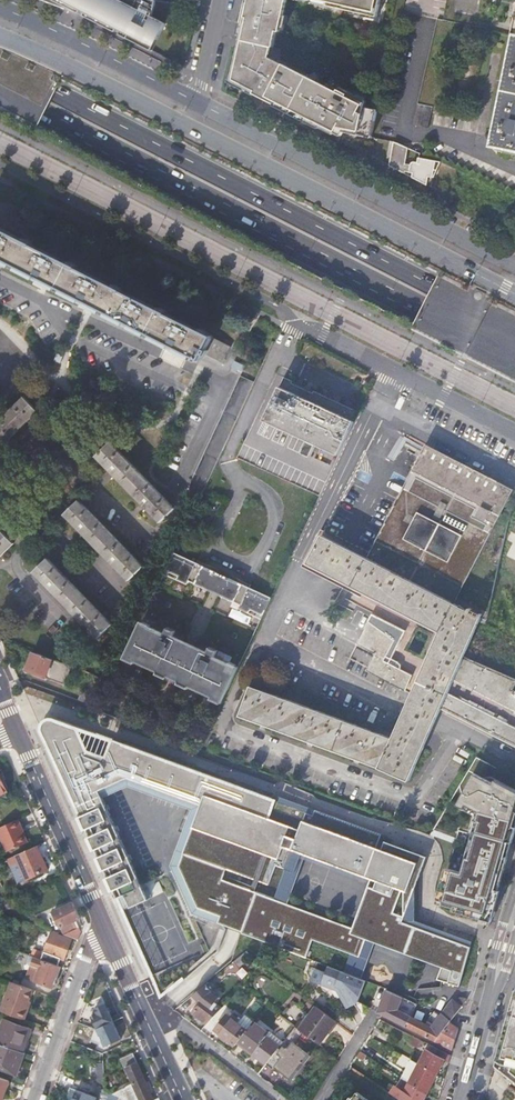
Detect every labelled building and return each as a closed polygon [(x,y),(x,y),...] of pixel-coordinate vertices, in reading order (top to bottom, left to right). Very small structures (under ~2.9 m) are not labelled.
[(79,14),(82,7),(68,0),(42,0),(79,14)] [(82,7),(79,14),(80,14),(81,12),(85,14),(84,17),(152,51),(166,24),(170,13),(172,3),(153,0),(118,0),(117,1),(115,0),(68,0),(82,7)] [(248,11),(246,10),(244,16),(242,26),(246,27),(242,42),(274,49),(277,33),(280,34),(289,0),(251,0),(248,11)] [(314,1),(314,2),(330,5),(329,8),(367,15),(368,14),(379,16),(382,0),(310,0),(314,1)] [(402,12),(439,20),(445,21),(448,0),(405,0),(402,12)] [(414,126),(428,129),(454,23),(445,21),(439,20),(414,126)] [(492,147),(514,152),(514,36),(492,147)] [(274,49),(242,42),(243,42),(241,50),(236,49),(231,72),(228,83),(254,96),(254,95),(274,106),(274,107),(319,130),(319,129),(333,136),(334,134),(341,137),(343,133),(359,137),(371,139),(372,137),(373,134),(378,111),(365,108),(366,102),(338,88),(337,90),(328,85),(326,89),(308,80),(309,78),(278,62),(277,65),(270,61),(273,49),(274,49)] [(408,148),(394,141),(388,166),(404,174),(404,172),(412,173),(412,178),(426,185),(431,186),(436,161),(419,158),(417,163),(415,163),(413,163),(411,164),(410,166),(404,165),(408,148)] [(201,360),(204,354),(223,364),(232,347),(0,228),(0,257),(201,360)] [(200,492),(203,494),(232,430),(255,383),(241,376),(194,474),(206,480),(200,492)] [(317,445),(339,455),(359,412),(285,377),(265,419),(309,440),(303,452),(312,456),(317,445)] [(24,398),(0,421),(0,439),(5,444),(38,412),(24,398)] [(110,443),(96,457),(160,523),(175,509),(110,443)] [(456,604),(514,490),(514,489),(428,444),(368,559),(324,535),(310,563),(441,632),(438,637),(423,673),(406,709),(393,738),(251,686),(240,715),(409,779),(434,723),(441,708),(448,692),(451,686),(454,679),(463,659),(483,615),(471,609),(469,611),(456,604)] [(199,502),(203,494),(200,492),(206,480),(194,474),(185,494),(199,502)] [(79,502),(65,515),(129,581),(143,567),(79,502)] [(322,529),(303,566),(438,637),(441,632),(310,563),(324,535),(327,531),(322,529)] [(14,544),(0,530),(0,557),(14,544)] [(250,610),(263,616),(271,599),(249,589),(240,584),(241,581),(231,576),(229,579),(217,573),(218,570),(208,566),(207,569),(197,564),(175,553),(170,562),(167,570),(180,577),(179,580),(193,587),(194,583),(236,603),(234,606),(248,613),(250,610)] [(48,559),(34,573),(98,638),(112,624),(48,559)] [(208,566),(198,561),(197,564),(207,569),(208,566)] [(231,665),(215,657),(207,654),(208,652),(173,635),(172,637),(165,634),(150,627),(151,625),(143,621),(138,630),(126,656),(135,662),(136,660),(137,657),(160,668),(159,671),(158,673),(168,678),(169,676),(171,670),(183,675),(180,681),(179,683),(189,688),(190,686),(191,683),(214,694),(213,697),(212,699),(222,703),(239,667),(232,663),(231,665)] [(370,622),(359,644),(377,653),(369,668),(368,670),(406,690),(413,675),(386,660),(396,639),(370,622)] [(165,634),(172,637),(173,635),(176,631),(168,627),(165,634)] [(359,644),(351,658),(369,668),(377,653),(359,644)] [(207,654),(215,657),(218,651),(211,647),(208,652),(207,654)] [(66,684),(73,666),(34,652),(26,672),(45,679),(46,677),(66,684)] [(160,668),(137,657),(136,660),(159,671),(160,668)] [(454,679),(514,710),(514,690),(514,689),(514,678),(463,659),(454,679)] [(98,692),(103,677),(95,674),(90,690),(98,692)] [(80,701),(93,706),(96,697),(83,692),(80,701)] [(441,708),(514,746),(514,727),(448,692),(441,708)] [(136,776),(204,801),(177,876),(193,915),(242,933),(241,935),(306,959),(314,937),(361,954),(368,935),(402,948),(404,944),(445,959),(443,963),(437,980),(460,986),(473,941),(416,920),(415,886),(425,856),(384,841),(381,849),(375,847),(380,833),(315,810),(313,814),(307,812),(114,741),(107,759),(89,752),(78,728),(52,719),(50,719),(48,719),(46,720),(44,721),(43,723),(42,725),(42,727),(41,729),(47,741),(89,835),(123,912),(148,901),(103,799),(100,792),(136,776)] [(114,741),(78,728),(89,752),(107,759),(114,741)] [(491,919),(509,855),(506,854),(510,842),(512,843),(514,833),(514,789),(496,779),(494,783),(475,773),(458,804),(465,808),(467,804),(480,811),(463,872),(449,869),(439,904),(491,919)] [(0,775),(0,794),(8,791),(7,789),(8,789),(8,788),(5,781),(4,781),(3,781),(0,775)] [(136,776),(100,792),(103,799),(129,788),(193,811),(173,867),(177,876),(204,801),(136,776)] [(0,827),(0,833),(8,851),(29,842),(18,819),(0,827)] [(49,870),(38,845),(7,859),(18,884),(49,870)] [(320,916),(275,899),(273,903),(319,920),(320,916)] [(76,920),(80,918),(73,903),(50,914),(57,929),(61,927),(65,935),(74,931),(79,928),(76,920)] [(5,915),(2,923),(8,925),(11,918),(5,915)] [(65,935),(79,940),(81,933),(74,931),(65,935)] [(42,960),(58,966),(59,965),(62,958),(65,960),(73,940),(52,932),(42,959),(42,960)] [(404,944),(402,948),(443,963),(445,959),(404,944)] [(249,958),(245,953),(233,962),(237,967),(249,958)] [(61,967),(58,966),(42,960),(30,955),(27,963),(31,966),(26,978),(53,988),(54,985),(55,985),(61,967)] [(358,1004),(358,1002),(366,982),(328,968),(326,973),(316,969),(310,982),(321,987),(322,984),(335,990),(337,988),(341,990),(345,996),(341,999),(348,1010),(358,1004)] [(13,982),(2,1011),(24,1019),(29,1005),(27,1004),(33,989),(13,982)] [(211,992),(205,985),(193,995),(199,1001),(201,1003),(193,1013),(208,1023),(222,1008),(216,1004),(221,998),(211,992)] [(411,1016),(399,1009),(403,998),(387,990),(378,1012),(406,1026),(411,1016)] [(101,994),(92,998),(93,1006),(104,1001),(101,994)] [(436,1041),(450,1023),(467,1000),(468,999),(465,996),(457,999),(455,1002),(453,1000),(441,1016),(435,1012),(427,1021),(429,1022),(427,1024),(411,1016),(406,1026),(436,1041)] [(514,997),(497,1058),(500,1061),(494,1068),(501,1073),(514,1083),(514,1084),(514,997)] [(98,1024),(112,1018),(104,1001),(93,1006),(90,1007),(98,1024)] [(317,1007),(300,1030),(308,1036),(320,1045),(337,1021),(317,1007)] [(236,1045),(238,1043),(249,1027),(229,1012),(216,1030),(236,1045)] [(286,1031),(291,1024),(280,1016),(275,1023),(286,1031)] [(0,1034),(0,1043),(23,1052),(28,1039),(26,1038),(29,1028),(6,1019),(0,1034)] [(238,1043),(266,1065),(268,1062),(280,1047),(266,1037),(269,1033),(253,1022),(249,1027),(238,1043)] [(102,1039),(104,1038),(109,1048),(123,1041),(114,1023),(101,1030),(103,1035),(100,1036),(102,1039)] [(436,1041),(453,1050),(459,1028),(450,1023),(436,1041)] [(308,1036),(300,1030),(296,1027),(280,1047),(268,1062),(290,1079),(309,1055),(294,1044),(298,1037),(304,1041),(308,1036)] [(374,1039),(370,1036),(365,1044),(370,1047),(374,1039)] [(81,1041),(78,1044),(90,1049),(100,1043),(97,1038),(91,1041),(89,1037),(81,1041)] [(105,1041),(98,1045),(100,1052),(108,1048),(105,1041)] [(26,1053),(23,1052),(0,1043),(0,1069),(16,1075),(20,1064),(21,1064),(26,1053)] [(430,1044),(420,1064),(437,1074),(444,1060),(449,1062),(451,1055),(430,1044)] [(121,1097),(126,1099),(161,1099),(160,1097),(154,1099),(134,1052),(121,1057),(125,1067),(126,1066),(134,1083),(113,1093),(121,1096),(121,1097)] [(366,1056),(360,1052),(355,1060),(358,1062),(360,1058),(363,1060),(366,1056)] [(420,1064),(410,1083),(427,1093),(437,1074),(420,1064)] [(9,1080),(0,1077),(0,1099),(2,1099),(9,1080)] [(427,1093),(410,1083),(405,1094),(406,1094),(404,1098),(408,1099),(414,1099),(415,1099),(416,1099),(423,1099),(427,1093)] [(102,1099),(119,1099),(121,1096),(113,1093),(104,1090),(104,1089),(100,1088),(97,1098),(102,1099)] [(72,1099),(96,1099),(97,1098),(76,1090),(72,1099)]
